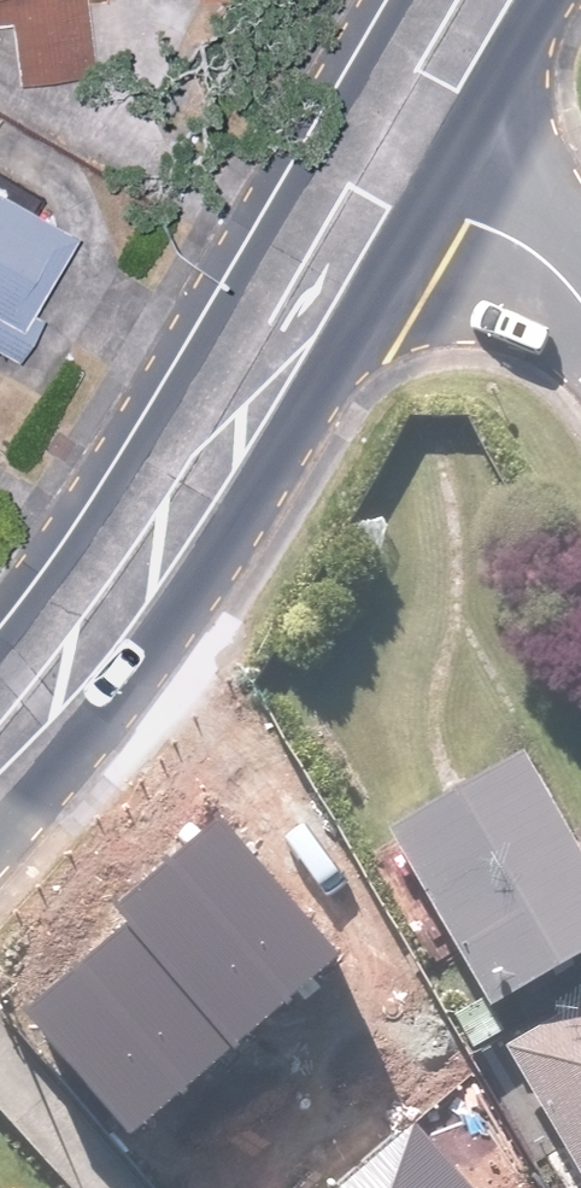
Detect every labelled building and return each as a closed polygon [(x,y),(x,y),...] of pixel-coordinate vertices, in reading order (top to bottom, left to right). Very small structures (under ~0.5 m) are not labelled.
[(33,37),(32,0),(0,0),(0,36),(33,37)] [(3,371),(32,321),(5,305),(24,271),(39,279),(70,226),(0,187),(0,369),(3,371)] [(401,821),(504,1004),(580,961),(580,824),(537,745),(401,821)] [(135,922),(25,1021),(133,1141),(340,957),(218,820),(121,906),(135,922)] [(517,1044),(580,1154),(580,1007),(517,1044)] [(335,1187),(462,1187),(408,1125),(335,1187)]
